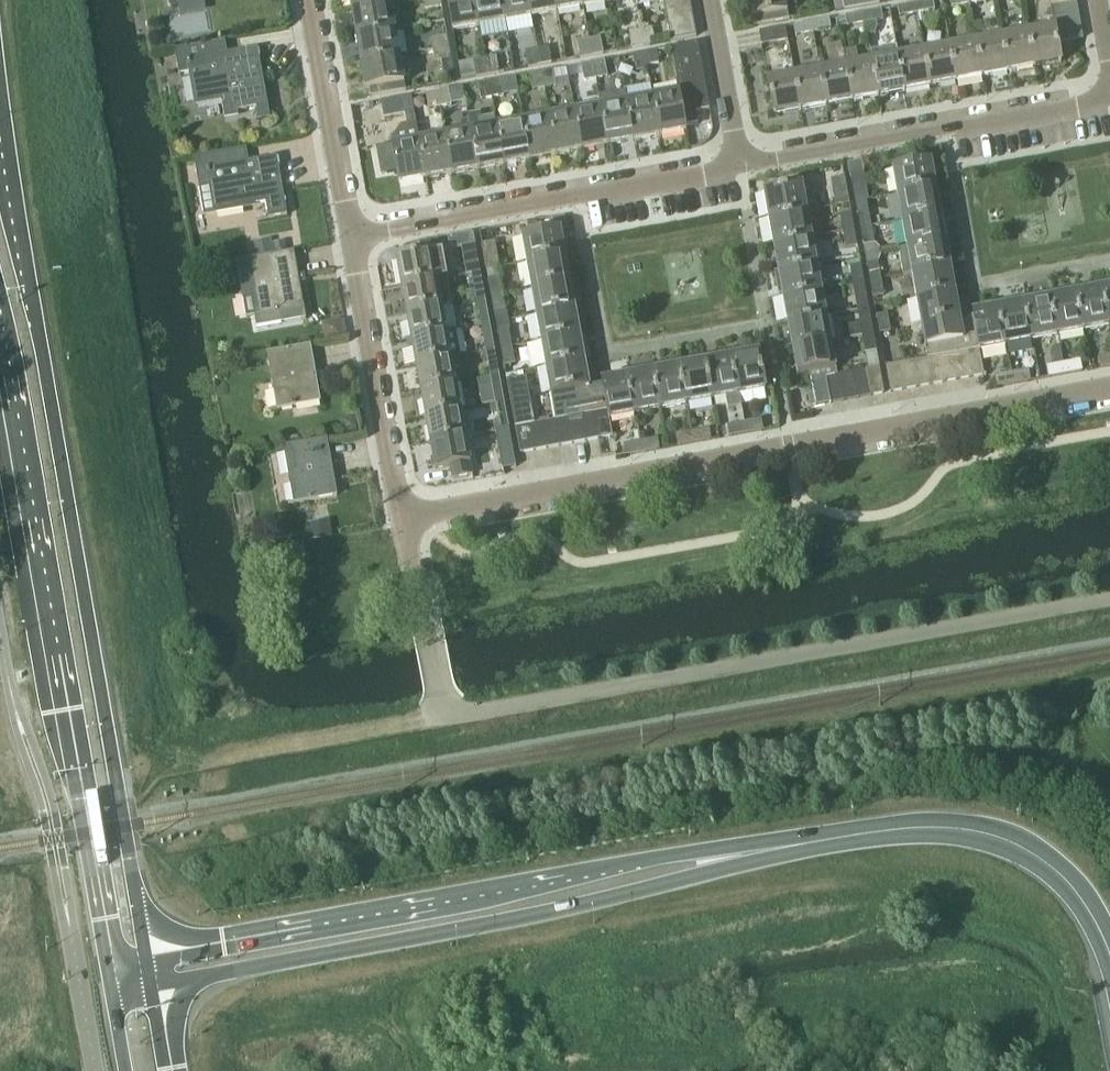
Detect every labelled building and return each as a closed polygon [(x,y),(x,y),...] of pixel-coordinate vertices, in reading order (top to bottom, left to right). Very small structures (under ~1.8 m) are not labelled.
[(352,12),(390,5),(389,0),(350,0),(352,12)] [(427,11),(442,8),(440,0),(425,0),(427,11)] [(452,31),(479,26),(474,0),(446,0),(452,31)] [(479,26),(505,21),(501,0),(474,0),(479,26)] [(505,21),(530,17),(528,0),(501,0),(505,21)] [(530,17),(557,12),(555,0),(528,0),(530,17)] [(557,12),(583,7),(582,0),(555,0),(557,12)] [(663,2),(665,15),(691,11),(689,0),(675,0),(663,2)] [(751,27),(788,21),(784,0),(746,0),(751,27)] [(860,0),(842,0),(844,10),(862,6),(860,0)] [(933,1),(915,4),(917,14),(935,11),(933,1)] [(1049,7),(1052,20),(1077,15),(1074,2),(1049,7)] [(917,14),(915,4),(897,8),(899,17),(917,14)] [(352,12),(356,38),(395,31),(390,5),(352,12)] [(691,11),(665,15),(668,28),(693,24),(691,11)] [(881,11),(863,14),(865,24),(883,20),(881,11)] [(865,24),(863,14),(845,17),(847,27),(865,24)] [(1053,27),(1054,32),(1079,27),(1077,15),(1052,20),(1053,27)] [(829,20),(812,24),(813,33),(831,30),(829,20)] [(693,24),(668,28),(670,42),(696,37),(693,24)] [(813,33),(812,24),(794,27),(796,37),(813,33)] [(1053,27),(1027,32),(1034,68),(1059,63),(1056,44),(1054,32),(1053,27)] [(1079,27),(1054,32),(1056,44),(1081,40),(1079,27)] [(785,29),(757,34),(759,45),(787,40),(785,29)] [(653,30),(641,32),(644,47),(656,45),(653,30)] [(356,38),(361,64),(399,57),(395,31),(356,38)] [(644,47),(641,32),(629,34),(632,49),(644,47)] [(1027,32),(1001,37),(1008,73),(1034,68),(1027,32)] [(431,40),(433,51),(449,48),(446,37),(431,40)] [(1001,37),(975,42),(982,78),(1008,73),(1001,37)] [(601,40),(589,42),(592,57),(604,55),(601,40)] [(179,76),(191,74),(196,104),(226,99),(227,105),(236,104),(237,112),(256,109),(258,117),(256,118),(257,122),(270,120),(257,49),(222,55),(220,42),(174,50),(179,76)] [(592,57),(589,42),(577,44),(580,59),(592,57)] [(975,42),(950,46),(956,83),(982,78),(975,42)] [(697,44),(671,49),(679,92),(685,126),(698,124),(695,113),(709,110),(697,44)] [(950,46),(923,51),(930,88),(956,83),(950,46)] [(449,48),(433,51),(435,63),(450,60),(449,48)] [(870,53),(872,61),(879,98),(905,93),(898,56),(896,48),(870,53)] [(548,49),(537,51),(539,67),(551,64),(548,49)] [(539,67),(537,51),(525,54),(528,69),(539,67)] [(645,55),(647,66),(659,64),(657,51),(645,53),(645,55)] [(923,51),(898,56),(905,93),(930,88),(923,51)] [(844,54),(846,66),(853,102),(879,98),(872,61),(858,64),(856,52),(844,54)] [(513,68),(511,54),(501,56),(504,69),(513,68)] [(647,66),(645,55),(634,57),(636,72),(648,70),(647,66)] [(399,57),(361,64),(365,91),(370,90),(371,98),(405,92),(404,84),(399,57)] [(495,59),(485,61),(488,76),(499,74),(496,59),(495,59)] [(488,76),(485,61),(473,63),(476,78),(488,76)] [(605,61),(593,63),(596,79),(608,77),(605,61)] [(584,81),(596,79),(593,63),(581,65),(584,81)] [(846,66),(820,71),(827,107),(853,102),(846,66)] [(540,73),(543,89),(555,87),(552,71),(540,73)] [(820,71),(794,76),(801,112),(827,107),(820,71)] [(529,75),(532,91),(543,89),(540,73),(529,75)] [(801,112),(794,76),(767,81),(774,117),(801,112)] [(489,82),(491,98),(503,96),(500,80),(489,82)] [(477,85),(480,101),(491,98),(489,82),(477,85)] [(451,106),(448,90),(437,92),(439,108),(451,106)] [(437,92),(425,94),(428,110),(439,108),(437,92)] [(626,92),(599,97),(601,107),(608,146),(635,141),(628,102),(626,92)] [(679,92),(653,97),(660,137),(686,132),(685,126),(679,92)] [(412,97),(380,102),(383,119),(405,115),(407,126),(416,124),(412,97)] [(653,97),(628,102),(635,141),(660,137),(653,97)] [(601,107),(575,111),(582,151),(608,146),(601,107)] [(575,111),(548,116),(555,156),(582,151),(575,111)] [(548,116),(523,121),(530,161),(555,156),(548,116)] [(523,121),(496,126),(504,166),(530,161),(523,121)] [(401,127),(391,141),(392,145),(399,185),(426,180),(419,140),(416,124),(407,126),(401,127)] [(496,126),(471,131),(478,170),(504,166),(496,126)] [(471,131),(444,135),(452,175),(478,170),(471,131)] [(444,135),(419,140),(426,180),(452,175),(444,135)] [(216,215),(265,206),(268,221),(286,218),(283,202),(275,158),(240,164),(238,152),(223,155),(192,161),(196,180),(198,193),(211,190),(216,215)] [(892,171),(897,196),(935,189),(931,164),(892,171)] [(863,176),(850,178),(855,203),(868,201),(863,176)] [(832,182),(837,206),(848,204),(844,180),(832,182)] [(767,220),(816,211),(811,185),(762,193),(767,220)] [(897,196),(901,222),(940,215),(935,189),(897,196)] [(856,212),(860,229),(871,227),(868,210),(856,212)] [(821,236),(816,211),(767,220),(772,246),(811,238),(821,236)] [(838,215),(842,233),(853,230),(850,213),(838,215)] [(901,222),(906,248),(945,241),(940,215),(901,222)] [(871,227),(860,229),(863,247),(874,245),(871,227)] [(853,230),(842,233),(845,250),(856,248),(853,230)] [(472,233),(448,238),(449,245),(456,249),(475,246),(472,233)] [(560,233),(522,239),(527,264),(565,257),(560,233)] [(772,246),(776,272),(816,264),(811,238),(772,246)] [(269,240),(253,243),(256,259),(285,253),(283,243),(270,245),(269,240)] [(902,275),(911,273),(949,266),(945,241),(906,248),(898,249),(902,275)] [(482,244),(486,271),(498,269),(494,242),(482,244)] [(471,277),(479,275),(475,248),(461,250),(466,277),(471,277)] [(431,257),(396,263),(401,289),(446,280),(447,280),(443,254),(431,257)] [(291,255),(234,266),(242,305),(249,303),(254,332),(304,322),(291,255)] [(565,257),(527,264),(531,291),(570,284),(565,257)] [(866,264),(869,281),(880,279),(877,262),(866,264)] [(776,272),(781,298),(821,290),(816,264),(776,272)] [(848,267),(851,285),(863,283),(859,265),(848,267)] [(911,273),(916,300),(954,292),(949,266),(911,273)] [(488,281),(491,298),(502,296),(499,279),(488,281)] [(880,279),(869,281),(872,299),(884,297),(880,279)] [(446,280),(401,289),(405,315),(440,309),(452,306),(447,280),(446,280)] [(863,283),(851,285),(854,302),(866,300),(863,283)] [(570,284),(531,291),(536,317),(574,310),(570,284)] [(483,289),(474,291),(476,302),(485,300),(483,289)] [(1076,294),(1084,332),(1109,328),(1102,289),(1076,294)] [(781,298),(786,323),(826,316),(821,290),(781,298)] [(916,300),(927,360),(938,358),(939,359),(943,384),(983,377),(978,352),(972,316),(959,319),(954,292),(916,300)] [(1051,299),(1058,337),(1084,332),(1076,294),(1051,299)] [(502,296),(491,298),(494,315),(505,314),(502,296)] [(1024,303),(1032,342),(1058,337),(1051,299),(1024,303)] [(485,300),(476,302),(481,327),(489,326),(485,300)] [(998,308),(1005,347),(1032,342),(1024,303),(998,308)] [(972,316),(978,352),(1005,347),(998,308),(971,313),(972,316)] [(440,309),(405,315),(410,341),(445,334),(440,309)] [(574,310),(536,317),(541,343),(579,336),(574,310)] [(887,315),(876,317),(879,335),(890,333),(887,315)] [(786,323),(791,349),(830,342),(826,316),(786,323)] [(858,320),(861,337),(872,335),(869,318),(858,320)] [(322,326),(325,342),(342,339),(339,323),(322,326)] [(489,326),(481,327),(485,353),(494,351),(489,326)] [(497,333),(501,350),(511,348),(508,331),(497,333)] [(445,334),(410,341),(415,367),(458,358),(454,333),(445,335),(445,334)] [(872,335),(861,337),(864,354),(875,352),(872,335)] [(579,336),(541,343),(545,369),(583,362),(583,360),(586,359),(584,346),(581,347),(579,336)] [(830,342),(791,349),(795,377),(806,375),(812,407),(830,404),(825,379),(837,377),(830,342)] [(511,348),(501,350),(504,367),(514,365),(511,348)] [(318,405),(309,349),(266,356),(276,412),(318,405)] [(494,351),(485,353),(490,379),(499,377),(494,351)] [(758,354),(732,359),(740,398),(765,393),(758,354)] [(1098,359),(1099,369),(1109,367),(1109,356),(1098,359)] [(458,358),(415,367),(419,392),(454,386),(452,371),(460,369),(458,359),(458,358)] [(927,360),(911,363),(916,389),(943,384),(939,359),(938,358),(927,360)] [(732,359),(706,363),(714,403),(727,400),(729,411),(741,409),(740,398),(732,359)] [(583,362),(545,369),(550,396),(555,421),(567,418),(580,416),(593,413),(606,411),(601,387),(588,389),(583,362)] [(1079,362),(1063,365),(1065,375),(1081,372),(1079,362)] [(706,363),(681,368),(688,408),(714,403),(706,363)] [(911,363),(898,365),(903,391),(916,389),(911,363)] [(903,391),(898,365),(885,368),(890,394),(903,391)] [(1065,375),(1063,365),(1046,368),(1048,378),(1065,375)] [(681,368),(655,373),(662,412),(688,408),(681,368)] [(877,370),(865,372),(869,397),(882,394),(877,370)] [(1026,371),(1011,375),(1013,385),(1029,382),(1026,371)] [(865,372),(851,375),(856,399),(869,397),(865,372)] [(655,373),(628,378),(635,417),(662,412),(655,373)] [(851,375),(838,377),(843,401),(856,399),(851,375)] [(1013,385),(1011,375),(993,378),(995,389),(1013,385)] [(490,379),(477,382),(482,407),(495,404),(504,403),(499,377),(490,379)] [(838,377),(837,377),(825,379),(830,404),(843,401),(838,377)] [(606,411),(593,413),(598,439),(610,437),(611,437),(608,423),(635,417),(628,378),(601,383),(601,387),(606,411)] [(524,380),(507,383),(515,428),(528,426),(532,425),(524,380)] [(454,386),(419,392),(424,419),(459,412),(454,386)] [(459,412),(424,419),(429,444),(464,438),(459,412)] [(593,413),(580,416),(585,442),(598,439),(593,413)] [(580,416),(567,418),(572,444),(585,442),(580,416)] [(506,418),(498,419),(500,430),(508,428),(506,418)] [(555,421),(554,421),(559,447),(572,444),(567,418),(555,421)] [(354,419),(340,421),(343,436),(357,434),(354,419)] [(761,420),(744,423),(746,434),(763,431),(761,420)] [(554,421),(541,423),(546,449),(559,447),(554,421)] [(532,425),(528,426),(533,452),(546,449),(541,423),(532,425)] [(744,423),(727,427),(729,437),(746,434),(744,423)] [(528,426),(515,428),(520,454),(533,452),(528,426)] [(500,430),(495,431),(495,432),(502,470),(515,468),(508,428),(500,430)] [(709,430),(692,433),(694,444),(711,440),(709,430)] [(692,433),(676,436),(677,447),(694,444),(692,433)] [(464,438),(429,444),(434,472),(449,469),(452,481),(471,477),(464,438)] [(657,440),(640,443),(642,453),(659,450),(657,440)] [(282,449),(293,508),(336,500),(326,442),(282,449)] [(640,443),(624,446),(626,456),(642,453),(640,443)] [(307,526),(310,541),(333,537),(331,522),(307,526)]
